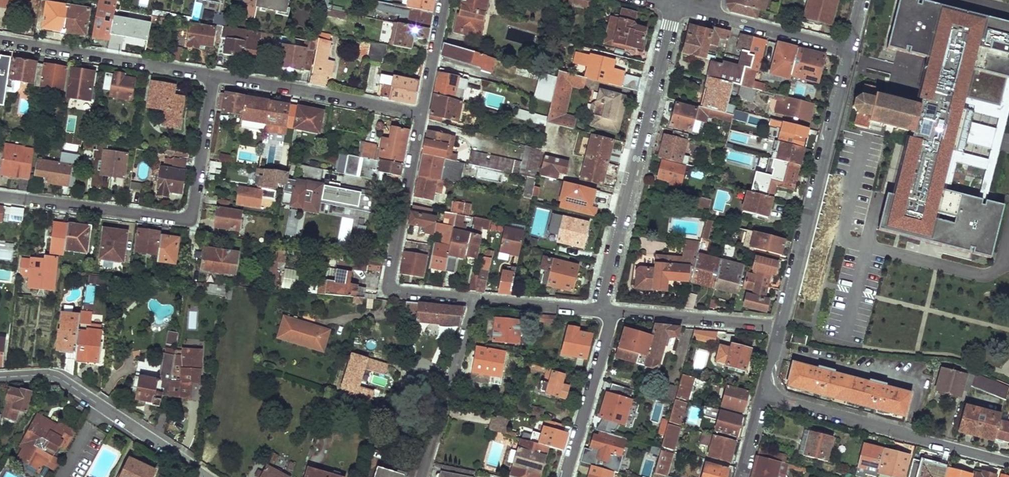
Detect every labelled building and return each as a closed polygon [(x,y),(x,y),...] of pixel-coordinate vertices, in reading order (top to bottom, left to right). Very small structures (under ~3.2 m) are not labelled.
[(5,7),(16,9),(17,0),(6,0),(5,7)] [(110,36),(117,1),(110,0),(100,0),(92,37),(103,39),(104,35),(110,36)] [(236,18),(254,22),(257,8),(286,14),(289,0),(240,0),(236,18)] [(318,7),(322,8),(333,10),(334,6),(326,4),(327,0),(319,0),(318,7)] [(408,7),(433,12),(435,2),(435,0),(409,0),(408,7)] [(453,31),(480,38),(490,0),(460,0),(453,31)] [(573,5),(588,9),(590,0),(574,0),(573,5)] [(727,6),(732,12),(756,18),(758,11),(777,15),(781,0),(728,0),(727,6)] [(802,19),(832,27),(839,0),(807,0),(802,19)] [(865,84),(862,96),(856,100),(853,111),(857,117),(854,127),(868,130),(870,122),(912,133),(905,159),(886,154),(881,175),(880,178),(857,172),(851,193),(857,194),(856,199),(859,204),(911,217),(910,223),(952,233),(953,232),(954,226),(966,229),(964,234),(964,236),(973,239),(971,247),(992,252),(1004,207),(933,189),(928,188),(950,98),(955,99),(963,101),(964,97),(1000,106),(1007,78),(1008,78),(1008,22),(920,0),(898,0),(886,48),(929,58),(921,91),(916,90),(914,97),(865,84)] [(408,7),(378,1),(376,10),(392,14),(402,16),(400,27),(428,34),(430,24),(433,12),(408,7)] [(48,3),(44,29),(65,32),(69,6),(48,3)] [(69,6),(65,32),(86,36),(90,10),(69,6)] [(346,19),(347,14),(333,10),(322,8),(321,12),(346,19)] [(217,12),(214,26),(219,27),(226,28),(230,11),(224,10),(224,13),(217,12)] [(610,19),(605,41),(640,50),(645,29),(633,25),(636,14),(622,11),(619,22),(610,19)] [(212,28),(192,25),(188,47),(205,50),(206,46),(213,48),(216,31),(218,31),(219,27),(214,26),(213,26),(212,28)] [(397,26),(393,25),(389,46),(392,47),(397,26)] [(400,27),(397,26),(392,47),(411,50),(412,41),(416,38),(427,40),(428,34),(400,27)] [(690,27),(683,54),(704,59),(708,44),(711,32),(690,27)] [(711,32),(708,44),(717,47),(719,39),(728,42),(731,33),(713,28),(711,32)] [(218,31),(216,44),(219,44),(220,41),(226,42),(224,53),(236,55),(236,57),(254,60),(259,34),(228,29),(228,31),(220,30),(220,32),(218,31)] [(333,63),(326,62),(330,41),(328,41),(329,35),(314,32),(312,42),(315,42),(317,43),(310,83),(325,86),(325,82),(326,77),(330,78),(333,63)] [(261,34),(259,43),(271,45),(273,36),(261,34)] [(741,35),(736,50),(742,52),(737,68),(723,63),(722,66),(711,63),(706,78),(709,79),(740,86),(744,68),(756,71),(758,72),(767,42),(757,39),(741,35)] [(283,46),(280,67),(302,72),(303,69),(310,71),(315,42),(312,42),(306,41),(304,50),(283,46)] [(777,41),(768,76),(789,81),(790,77),(798,47),(777,41)] [(369,44),(360,42),(357,55),(367,57),(369,44)] [(370,43),(367,60),(382,62),(385,46),(370,43)] [(443,44),(441,54),(482,66),(480,71),(490,74),(493,67),(495,59),(443,44)] [(183,48),(175,47),(173,61),(181,62),(183,48)] [(798,47),(790,77),(819,85),(827,54),(798,47)] [(590,55),(584,77),(609,83),(614,60),(590,55)] [(2,106),(4,92),(5,86),(10,61),(10,59),(0,57),(0,106),(2,106)] [(35,63),(12,59),(12,61),(10,61),(5,86),(11,87),(12,81),(19,82),(31,84),(35,63)] [(539,72),(495,59),(493,67),(537,80),(539,72)] [(37,63),(33,88),(50,91),(51,88),(63,90),(67,68),(37,63)] [(70,68),(65,96),(89,101),(94,72),(70,68)] [(744,68),(740,86),(756,90),(762,92),(763,86),(753,83),(756,71),(744,68)] [(573,74),(558,71),(556,77),(551,101),(548,117),(547,120),(560,123),(574,127),(576,116),(564,114),(571,85),(573,74)] [(556,77),(539,72),(537,80),(533,98),(551,101),(556,77)] [(111,90),(109,97),(131,101),(136,80),(124,78),(124,75),(114,73),(114,74),(105,73),(102,89),(111,90)] [(438,73),(433,94),(459,102),(466,80),(438,73)] [(584,77),(573,74),(571,85),(582,88),(584,77)] [(624,75),(622,86),(638,90),(640,82),(624,75)] [(384,76),(382,85),(384,86),(392,87),(394,78),(384,76)] [(384,86),(382,98),(414,104),(419,83),(394,78),(392,87),(384,86)] [(709,79),(702,108),(708,110),(714,112),(733,117),(734,110),(735,106),(726,104),(729,93),(735,94),(733,100),(737,100),(737,99),(740,86),(709,79)] [(4,92),(13,93),(18,88),(19,82),(12,81),(11,87),(5,86),(4,92)] [(153,83),(148,108),(166,111),(164,127),(181,129),(185,99),(175,97),(176,87),(153,83)] [(752,103),(756,90),(740,86),(737,99),(752,103)] [(467,96),(478,100),(480,92),(469,89),(467,96)] [(622,95),(600,89),(597,100),(592,103),(590,109),(593,113),(591,124),(599,127),(601,122),(608,124),(607,129),(617,131),(621,114),(620,111),(622,110),(625,100),(622,95)] [(220,93),(217,110),(244,114),(246,98),(246,97),(220,93)] [(433,94),(429,120),(440,123),(441,118),(457,122),(463,103),(459,102),(433,94)] [(813,104),(777,95),(775,101),(779,102),(779,104),(778,104),(776,113),(809,122),(813,104)] [(246,98),(244,114),(242,127),(241,131),(244,132),(245,128),(265,131),(269,102),(246,98)] [(950,98),(928,188),(933,189),(955,99),(950,98)] [(290,105),(269,102),(265,131),(285,134),(290,105)] [(674,104),(668,126),(691,131),(696,111),(674,104)] [(299,107),(295,129),(318,133),(322,112),(299,107)] [(548,117),(517,109),(514,118),(546,126),(547,120),(548,117)] [(748,114),(734,110),(733,117),(732,119),(746,123),(748,114)] [(699,111),(696,111),(691,131),(700,134),(706,115),(699,113),(699,111)] [(75,131),(76,115),(67,115),(66,131),(75,131)] [(781,130),(775,153),(777,154),(776,161),(780,161),(799,167),(809,129),(771,119),(769,127),(781,130)] [(546,126),(541,149),(559,153),(560,146),(555,145),(560,123),(547,120),(546,126)] [(383,140),(378,161),(380,161),(402,166),(408,132),(391,129),(389,141),(383,140)] [(427,129),(422,154),(455,161),(456,155),(443,153),(447,135),(427,129)] [(686,143),(688,135),(674,131),(672,138),(665,136),(659,159),(693,167),(694,164),(688,163),(689,157),(683,156),(686,143)] [(730,141),(748,142),(748,133),(731,132),(730,141)] [(593,134),(587,156),(608,161),(613,140),(593,134)] [(68,139),(65,147),(78,151),(80,143),(68,139)] [(376,146),(364,143),(365,142),(361,141),(358,156),(363,157),(373,159),(376,146)] [(167,142),(165,154),(186,158),(188,150),(174,147),(175,144),(167,142)] [(690,144),(686,143),(683,156),(689,157),(691,151),(688,150),(690,144)] [(124,179),(127,155),(107,153),(108,147),(96,145),(95,151),(93,151),(92,159),(90,159),(89,171),(92,171),(89,189),(108,192),(110,178),(124,179)] [(0,175),(19,178),(23,148),(4,146),(0,175)] [(524,146),(520,164),(537,168),(540,154),(541,151),(524,146)] [(33,149),(23,148),(19,178),(29,179),(33,149)] [(467,152),(465,163),(466,164),(529,177),(534,178),(535,179),(537,168),(520,164),(467,152)] [(886,154),(881,153),(876,173),(881,175),(886,154)] [(219,154),(218,161),(234,164),(235,157),(219,154)] [(422,154),(417,176),(439,180),(462,184),(466,164),(465,163),(455,161),(422,154)] [(544,155),(541,173),(545,174),(557,177),(558,177),(560,169),(567,171),(569,160),(544,155)] [(587,156),(581,176),(602,182),(608,161),(587,156)] [(378,173),(380,161),(378,161),(373,159),(363,157),(360,170),(346,166),(344,174),(382,182),(383,174),(378,173)] [(161,170),(158,196),(167,197),(168,192),(181,194),(186,162),(174,160),(172,171),(161,170)] [(37,161),(35,175),(47,177),(45,184),(56,185),(59,165),(37,161)] [(380,161),(378,173),(383,174),(400,178),(402,166),(380,161)] [(778,179),(776,186),(777,187),(793,191),(799,167),(780,161),(777,171),(780,171),(778,179)] [(662,162),(658,179),(672,182),(671,185),(680,187),(685,168),(662,162)] [(59,165),(56,185),(67,187),(70,167),(59,165)] [(320,185),(323,170),(299,165),(298,172),(303,174),(301,183),(296,182),(293,194),(284,192),(282,204),(291,206),(291,210),(296,211),(300,212),(301,209),(316,213),(319,200),(370,210),(369,213),(371,213),(374,197),(361,194),(361,193),(339,189),(340,184),(331,183),(331,187),(329,187),(324,186),(324,187),(321,187),(322,186),(320,185)] [(258,166),(256,179),(263,180),(262,189),(276,191),(277,183),(286,185),(288,173),(260,167),(258,166)] [(417,176),(413,199),(433,202),(437,183),(439,183),(439,180),(417,176)] [(776,186),(778,179),(767,176),(762,196),(774,199),(777,187),(776,186)] [(530,198),(533,183),(534,178),(529,177),(525,197),(530,198)] [(131,182),(130,189),(141,191),(142,184),(131,182)] [(586,185),(581,204),(598,209),(604,190),(586,185)] [(537,197),(540,188),(533,186),(531,196),(537,197)] [(240,187),(237,205),(260,208),(262,198),(274,200),(276,191),(262,189),(261,191),(240,187)] [(748,193),(743,212),(769,219),(774,199),(762,196),(748,193)] [(700,197),(699,202),(711,205),(712,200),(700,197)] [(452,202),(450,213),(456,214),(462,215),(464,204),(452,202)] [(412,205),(408,224),(416,226),(415,232),(433,236),(434,232),(436,222),(437,218),(428,216),(430,209),(412,205)] [(218,207),(214,228),(239,232),(243,211),(228,209),(219,207),(218,207)] [(296,211),(291,210),(290,210),(285,234),(295,236),(298,220),(294,219),(296,211)] [(444,211),(443,217),(455,220),(456,214),(450,213),(444,211)] [(454,226),(450,247),(445,271),(454,273),(457,257),(464,258),(465,255),(470,234),(464,232),(465,228),(462,223),(464,215),(462,215),(456,214),(455,220),(454,226)] [(475,257),(482,228),(476,226),(478,221),(478,218),(473,217),(470,234),(465,255),(475,257)] [(561,225),(558,241),(583,247),(588,222),(562,217),(562,218),(561,225)] [(707,221),(703,238),(707,240),(711,222),(707,221)] [(454,226),(436,222),(434,232),(443,234),(441,245),(450,247),(454,226)] [(503,223),(497,259),(508,261),(509,254),(519,256),(521,244),(523,236),(523,234),(509,231),(510,225),(503,223)] [(54,224),(50,254),(63,256),(64,250),(67,225),(54,224)] [(67,225),(64,250),(85,253),(88,228),(67,225)] [(355,243),(356,243),(359,230),(366,231),(366,227),(358,226),(355,243)] [(954,226),(953,232),(964,234),(966,229),(954,226)] [(104,229),(101,257),(123,260),(127,232),(104,229)] [(363,244),(366,231),(359,230),(356,243),(363,244)] [(139,231),(136,252),(157,255),(160,237),(160,234),(139,231)] [(786,241),(749,231),(744,249),(753,252),(754,247),(782,255),(786,241)] [(523,236),(521,244),(536,248),(538,240),(523,236)] [(160,237),(157,255),(157,261),(174,264),(177,239),(160,237)] [(665,266),(656,265),(655,270),(640,268),(638,271),(636,288),(665,292),(666,287),(685,289),(686,282),(692,282),(692,281),(699,255),(702,242),(685,241),(684,259),(666,257),(665,266)] [(434,243),(429,267),(445,271),(450,247),(441,245),(434,243)] [(286,249),(274,247),(271,262),(283,263),(286,249)] [(237,253),(205,249),(202,269),(236,274),(239,254),(237,253)] [(485,250),(479,276),(476,291),(484,292),(491,259),(488,258),(490,251),(485,250)] [(404,252),(400,272),(422,277),(426,256),(404,252)] [(569,256),(556,253),(554,260),(546,258),(544,260),(542,268),(546,269),(552,270),(548,285),(573,290),(579,265),(568,263),(569,256)] [(699,255),(692,281),(702,284),(703,282),(714,285),(721,261),(699,255)] [(20,260),(18,270),(29,272),(27,286),(51,289),(55,260),(44,258),(44,262),(31,260),(31,262),(20,260)] [(757,270),(755,277),(748,275),(746,282),(767,287),(770,273),(775,274),(777,263),(757,258),(754,269),(757,270)] [(367,272),(379,273),(381,262),(368,260),(367,272)] [(721,261),(714,285),(714,288),(725,290),(726,288),(737,290),(740,280),(744,267),(721,261)] [(503,271),(499,293),(511,294),(516,268),(512,267),(511,273),(503,271)] [(552,270),(546,269),(543,283),(548,285),(552,270)] [(349,286),(351,274),(338,272),(338,277),(336,283),(318,280),(316,291),(319,292),(318,294),(352,297),(361,298),(366,298),(366,295),(357,294),(359,287),(349,286)] [(338,277),(319,273),(318,280),(336,283),(338,277)] [(472,275),(469,290),(476,291),(479,276),(472,275)] [(230,298),(233,288),(208,282),(206,292),(230,298)] [(746,282),(742,295),(751,298),(750,303),(744,301),(742,308),(765,314),(768,302),(763,301),(767,287),(746,282)] [(688,295),(685,308),(691,309),(694,296),(688,295)] [(407,302),(406,311),(417,312),(416,322),(460,326),(466,307),(407,302)] [(102,325),(91,324),(93,313),(80,312),(80,315),(75,360),(98,361),(102,325)] [(58,331),(56,350),(69,351),(68,359),(65,358),(64,369),(66,370),(73,375),(75,360),(80,315),(63,313),(61,331),(58,331)] [(556,324),(558,317),(542,315),(539,322),(556,324)] [(301,323),(282,317),(276,338),(321,351),(327,331),(320,329),(320,328),(310,325),(309,328),(300,325),(301,323)] [(496,318),(495,328),(492,328),(491,332),(495,333),(495,341),(520,344),(521,321),(496,318)] [(654,335),(645,364),(658,368),(664,345),(667,346),(671,335),(679,338),(683,327),(657,325),(654,335)] [(569,326),(563,355),(585,358),(592,334),(579,332),(580,328),(569,326)] [(626,326),(617,355),(645,364),(654,335),(626,326)] [(696,328),(693,338),(703,341),(706,330),(696,328)] [(175,346),(178,333),(168,331),(166,344),(175,346)] [(794,333),(791,343),(806,346),(808,336),(794,333)] [(473,335),(471,342),(488,345),(488,339),(473,335)] [(718,347),(715,359),(716,362),(727,365),(727,366),(746,371),(752,350),(733,344),(732,347),(722,344),(718,347)] [(176,355),(177,350),(177,349),(167,347),(166,353),(165,353),(161,375),(163,375),(162,380),(132,376),(130,399),(151,402),(151,406),(158,407),(160,393),(170,394),(176,355)] [(478,347),(472,380),(489,384),(492,373),(502,375),(507,353),(478,347)] [(200,383),(203,351),(184,349),(184,351),(183,356),(176,355),(170,394),(189,397),(191,381),(200,383)] [(339,392),(372,400),(374,391),(360,388),(363,373),(385,378),(388,364),(347,355),(339,392)] [(790,361),(783,387),(904,417),(911,391),(790,361)] [(544,382),(542,382),(539,393),(564,399),(569,386),(555,383),(558,369),(527,363),(525,368),(547,372),(544,382)] [(940,369),(934,390),(959,397),(962,384),(969,386),(972,373),(963,371),(962,375),(940,369)] [(972,373),(969,386),(1004,400),(1007,387),(973,372),(972,373)] [(682,374),(678,387),(675,400),(686,403),(694,377),(682,374)] [(669,385),(666,397),(675,400),(678,387),(669,385)] [(726,386),(722,406),(742,412),(747,391),(726,386)] [(6,401),(3,418),(10,420),(12,411),(26,415),(32,393),(21,390),(21,393),(7,390),(4,401),(6,401)] [(607,392),(599,416),(623,423),(631,399),(607,392)] [(675,400),(669,419),(668,424),(680,427),(686,403),(675,400)] [(531,406),(528,415),(539,418),(541,409),(531,406)] [(964,406),(958,431),(995,440),(995,439),(999,422),(1000,417),(1000,416),(964,406)] [(705,407),(703,416),(718,420),(715,431),(736,437),(741,416),(705,407)] [(160,411),(154,428),(163,435),(167,413),(160,411)] [(496,415),(493,428),(506,432),(510,418),(496,415)] [(24,447),(17,459),(27,464),(31,459),(40,464),(46,453),(53,456),(59,445),(66,449),(75,432),(59,424),(57,428),(49,424),(44,428),(41,427),(44,421),(36,417),(21,445),(24,447)] [(663,418),(660,426),(667,428),(668,424),(669,419),(663,418)] [(1007,419),(1006,424),(999,422),(995,439),(997,440),(998,441),(1002,443),(1004,442),(1008,443),(1008,442),(1008,419),(1007,419)] [(546,420),(538,444),(548,447),(563,451),(568,434),(562,432),(564,425),(546,420)] [(667,428),(661,449),(673,452),(680,427),(668,424),(667,428)] [(334,429),(332,435),(341,439),(344,433),(334,429)] [(808,430),(802,455),(827,461),(832,436),(808,430)] [(594,433),(590,445),(599,447),(596,459),(613,464),(615,456),(612,455),(614,448),(611,447),(613,439),(608,437),(609,435),(599,432),(599,435),(594,433)] [(709,456),(730,462),(735,442),(702,433),(699,443),(711,447),(709,456)] [(511,473),(523,476),(538,476),(548,447),(538,444),(533,442),(522,439),(511,473)] [(863,444),(858,466),(866,468),(867,465),(877,468),(882,449),(863,444)] [(759,446),(757,455),(784,463),(787,452),(759,446)] [(661,449),(655,467),(654,471),(667,474),(673,452),(661,449)] [(878,472),(897,476),(903,476),(909,455),(884,449),(878,472)] [(274,452),(269,460),(274,462),(279,455),(274,452)] [(46,453),(40,464),(47,468),(52,457),(53,456),(46,453)] [(752,476),(775,476),(776,472),(784,474),(786,468),(794,470),(795,465),(784,463),(757,455),(752,476)] [(59,461),(52,457),(47,468),(53,471),(59,461)] [(31,459),(27,464),(37,470),(40,464),(31,459)] [(130,460),(121,476),(152,476),(155,472),(130,460)] [(702,476),(726,476),(729,469),(706,462),(702,476)] [(919,476),(944,476),(947,469),(923,462),(919,476)] [(458,467),(443,464),(441,471),(456,474),(458,467)] [(637,476),(642,476),(653,476),(654,471),(655,467),(644,464),(643,469),(639,468),(637,476)] [(267,465),(259,476),(290,476),(267,465)] [(375,476),(403,476),(404,474),(378,465),(375,476)] [(593,466),(590,475),(588,474),(588,476),(608,476),(610,471),(593,466)] [(475,470),(458,467),(456,474),(441,471),(439,476),(473,476),(475,470)] [(307,476),(343,476),(338,475),(337,476),(309,469),(307,476)] [(946,476),(971,476),(972,474),(949,469),(946,476)]
